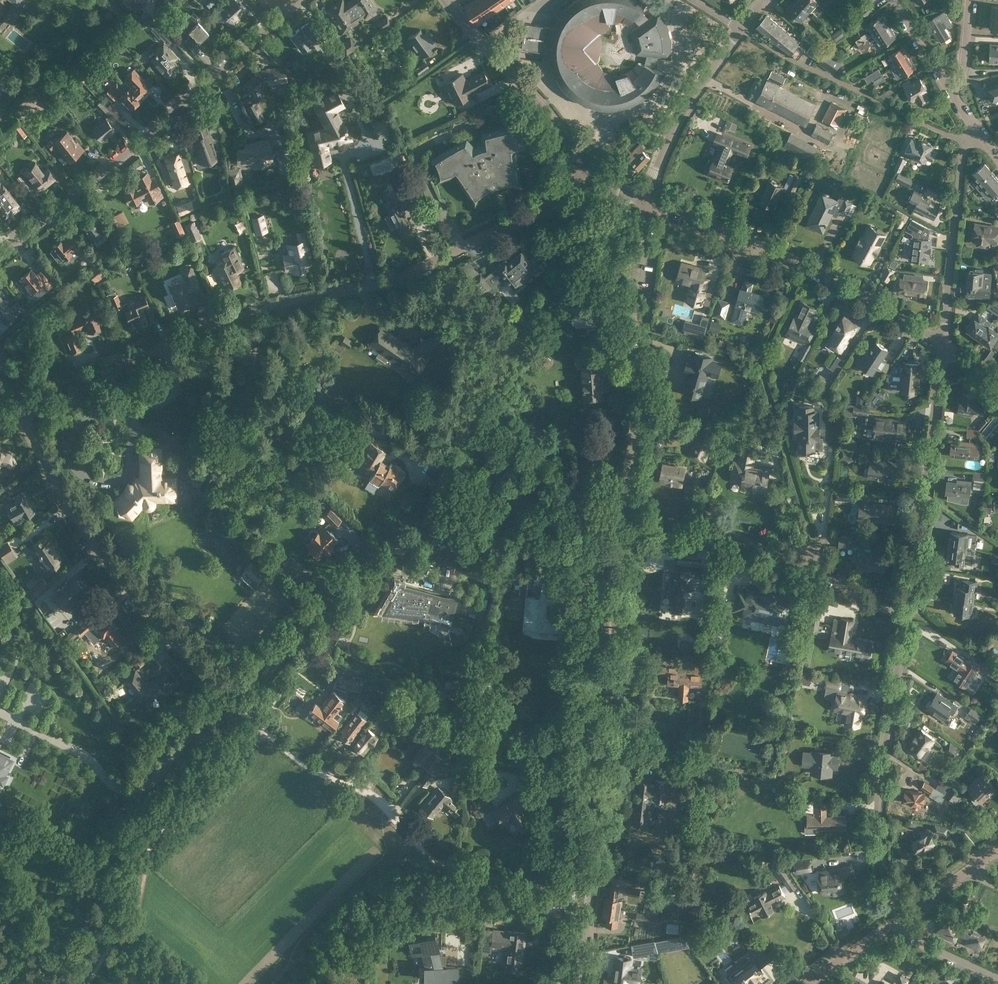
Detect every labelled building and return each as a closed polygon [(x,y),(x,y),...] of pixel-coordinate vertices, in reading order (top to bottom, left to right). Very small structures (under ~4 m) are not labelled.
[(10,2),(8,0),(0,0),(0,15),(10,2)] [(16,4),(7,15),(13,20),(24,7),(18,2),(20,0),(11,0),(16,4)] [(221,10),(233,23),(241,16),(239,14),(244,10),(235,0),(228,0),(227,1),(229,3),(221,10)] [(344,5),(341,0),(327,10),(341,31),(356,21),(354,19),(358,17),(348,2),(344,5)] [(348,2),(358,17),(363,14),(364,16),(374,9),(368,0),(352,0),(348,2)] [(475,0),(466,6),(477,23),(487,17),(475,0)] [(475,0),(487,17),(496,10),(488,0),(475,0)] [(496,10),(505,4),(501,0),(488,0),(496,10)] [(669,29),(666,22),(664,17),(659,10),(649,18),(641,10),(648,1),(646,0),(573,0),(573,1),(572,1),(570,3),(568,4),(567,6),(564,8),(563,9),(561,11),(561,12),(561,13),(559,16),(552,27),(525,23),(521,49),(549,52),(550,58),(552,68),(552,69),(554,73),(556,76),(557,79),(559,81),(560,83),(560,84),(562,87),(564,89),(569,94),(572,96),(573,96),(576,99),(579,100),(583,102),(583,104),(587,105),(588,104),(591,105),(593,107),(596,107),(599,107),(600,108),(604,109),(616,109),(617,108),(619,107),(625,107),(628,106),(629,106),(633,104),(633,103),(636,102),(638,101),(641,99),(643,98),(645,98),(648,95),(650,94),(654,89),(656,87),(656,86),(659,83),(661,79),(663,76),(663,75),(665,73),(655,68),(658,57),(671,60),(672,51),(672,45),(671,42),(671,38),(670,37),(670,34),(669,30),(669,29)] [(797,0),(794,0),(786,9),(801,22),(810,12),(797,0)] [(810,12),(819,2),(817,0),(797,0),(810,12)] [(820,3),(826,8),(830,4),(825,0),(823,0),(820,3)] [(876,9),(870,1),(860,8),(866,16),(876,9)] [(174,18),(178,14),(172,8),(162,20),(166,24),(173,17),(174,18)] [(944,10),(928,20),(941,41),(950,35),(945,27),(952,23),(944,10)] [(201,20),(194,12),(179,26),(189,36),(185,40),(185,39),(184,40),(192,48),(199,41),(199,42),(208,33),(198,22),(201,20)] [(791,53),(798,59),(805,50),(798,44),(800,42),(767,14),(755,28),(772,43),(774,44),(789,54),(791,53)] [(858,45),(890,25),(883,14),(866,24),(872,33),(869,35),(867,32),(860,36),(861,37),(855,40),(858,45)] [(391,23),(386,16),(375,24),(380,31),(391,23)] [(990,29),(997,29),(997,17),(990,17),(990,29)] [(149,24),(153,28),(161,37),(164,40),(168,35),(153,19),(149,24)] [(289,34),(302,50),(310,43),(311,45),(313,43),(317,49),(326,42),(320,35),(321,34),(309,19),(299,28),(298,27),(289,34)] [(799,28),(805,33),(809,28),(803,23),(799,28)] [(897,36),(890,25),(858,45),(861,49),(864,47),(865,48),(876,41),(880,47),(897,36)] [(809,28),(805,33),(803,34),(808,38),(813,32),(809,28)] [(832,34),(837,41),(845,35),(840,28),(832,34)] [(422,34),(419,29),(407,38),(420,57),(435,45),(426,32),(422,34)] [(339,43),(346,54),(356,47),(349,36),(339,43)] [(112,44),(118,50),(122,45),(116,40),(112,44)] [(346,57),(335,42),(328,47),(335,58),(329,62),(331,65),(346,57)] [(154,53),(156,55),(150,60),(156,66),(156,65),(162,71),(161,72),(164,75),(165,75),(166,76),(167,76),(169,76),(171,76),(172,75),(173,74),(173,73),(174,72),(174,71),(174,70),(174,69),(174,68),(173,67),(172,65),(175,62),(171,58),(174,55),(163,43),(154,51),(155,53),(154,53)] [(989,62),(997,62),(997,43),(990,43),(989,62)] [(812,44),(806,52),(817,60),(823,51),(812,44)] [(910,56),(904,45),(885,57),(889,64),(891,63),(893,67),(910,56)] [(829,70),(836,58),(826,51),(818,63),(829,70)] [(781,59),(776,56),(773,61),(778,64),(781,59)] [(910,56),(893,67),(895,71),(897,70),(901,76),(917,67),(910,56)] [(836,58),(829,70),(833,73),(841,61),(836,58)] [(428,68),(424,62),(414,69),(418,75),(428,68)] [(794,75),(798,68),(788,63),(784,70),(794,75)] [(86,68),(78,75),(84,83),(92,75),(86,68)] [(128,87),(140,100),(147,92),(141,86),(146,82),(133,68),(124,77),(126,79),(123,82),(128,87)] [(276,68),(257,71),(262,85),(286,80),(285,78),(279,72),(277,72),(276,68)] [(873,79),(881,74),(878,68),(864,77),(868,82),(873,79)] [(0,74),(0,80),(11,89),(17,81),(4,69),(0,74)] [(781,84),(782,85),(786,77),(772,70),(768,78),(770,79),(781,84)] [(262,85),(257,71),(256,72),(254,74),(254,76),(242,84),(249,95),(242,101),(244,104),(248,114),(253,122),(261,117),(251,99),(259,94),(256,89),(262,85)] [(302,81),(293,71),(287,77),(296,86),(302,81)] [(466,81),(462,74),(444,83),(447,90),(448,90),(451,97),(454,104),(473,95),(472,94),(490,85),(483,71),(471,77),(471,79),(466,81)] [(881,74),(873,79),(876,84),(885,79),(881,74)] [(902,84),(912,101),(917,99),(920,103),(929,98),(926,93),(928,92),(927,89),(925,86),(919,77),(911,82),(909,79),(902,82),(903,83),(902,84)] [(781,84),(770,79),(769,81),(767,80),(756,100),(805,126),(816,105),(780,86),(781,84)] [(124,89),(116,81),(104,93),(111,101),(119,93),(120,95),(118,96),(130,109),(135,105),(136,105),(139,102),(139,101),(140,100),(128,87),(124,92),(123,90),(124,89)] [(316,88),(321,98),(312,103),(325,127),(306,131),(314,164),(330,161),(327,145),(351,139),(350,136),(351,136),(342,119),(341,120),(336,110),(345,105),(337,90),(335,91),(330,81),(316,88)] [(826,84),(820,81),(818,87),(823,90),(826,84)] [(990,99),(992,100),(993,101),(997,100),(997,82),(988,86),(989,88),(987,90),(990,99)] [(49,109),(59,101),(54,94),(44,102),(49,109)] [(111,111),(107,107),(100,100),(95,105),(106,117),(111,112),(111,111)] [(111,103),(107,107),(111,111),(115,107),(111,103)] [(845,111),(830,104),(823,118),(838,125),(845,111)] [(17,108),(13,112),(18,118),(22,114),(17,108)] [(101,141),(115,129),(106,117),(91,129),(101,141)] [(384,117),(371,124),(377,134),(380,132),(380,133),(390,128),(384,117)] [(624,130),(633,124),(628,117),(619,123),(624,130)] [(192,138),(202,164),(215,159),(216,162),(223,160),(220,144),(221,144),(220,137),(218,126),(208,129),(205,119),(191,123),(192,126),(191,127),(194,136),(196,136),(192,138)] [(727,119),(725,125),(730,127),(733,122),(727,119)] [(13,129),(18,137),(19,136),(21,139),(27,135),(19,124),(13,129)] [(816,124),(811,134),(828,143),(834,133),(816,124)] [(440,155),(441,156),(436,161),(440,176),(441,176),(441,172),(453,170),(456,175),(465,187),(463,187),(463,188),(469,186),(478,195),(475,198),(488,189),(486,182),(488,182),(486,175),(483,169),(491,166),(493,173),(495,179),(497,178),(501,184),(516,182),(512,182),(513,169),(518,166),(517,166),(516,166),(514,152),(513,146),(524,139),(526,142),(520,128),(512,128),(512,126),(504,128),(494,130),(485,133),(485,141),(486,148),(483,148),(482,153),(479,154),(476,151),(473,153),(469,147),(464,141),(456,145),(447,150),(440,155)] [(57,145),(70,160),(84,149),(77,140),(76,141),(67,130),(58,138),(56,135),(46,143),(51,149),(57,145)] [(815,164),(824,150),(791,132),(787,138),(784,136),(779,144),(783,146),(815,164)] [(717,133),(713,143),(720,146),(715,158),(714,158),(708,173),(728,181),(734,166),(728,163),(733,151),(747,156),(751,146),(717,133)] [(249,166),(273,160),(268,137),(243,143),(244,146),(236,148),(239,164),(248,162),(249,166)] [(905,152),(926,162),(927,159),(932,161),(936,151),(932,149),(934,146),(931,145),(931,143),(928,142),(927,142),(919,139),(918,141),(912,138),(905,152)] [(625,150),(631,143),(627,139),(619,149),(618,148),(613,154),(613,153),(609,157),(608,157),(605,161),(607,163),(610,159),(611,159),(612,160),(613,158),(615,156),(617,157),(621,153),(622,153),(625,150)] [(638,145),(631,154),(644,166),(650,159),(641,151),(643,149),(638,145)] [(279,149),(281,162),(290,160),(287,147),(279,149)] [(403,153),(396,156),(398,162),(406,158),(403,153)] [(644,166),(631,154),(623,163),(627,167),(629,164),(638,172),(644,166)] [(164,160),(165,162),(161,163),(168,183),(186,176),(192,174),(185,155),(179,157),(178,155),(164,160)] [(894,168),(901,171),(906,159),(899,156),(894,168)] [(611,159),(607,163),(611,167),(617,160),(613,158),(612,160),(611,159)] [(40,188),(55,177),(47,166),(43,170),(35,161),(23,171),(31,181),(29,183),(33,187),(34,188),(35,189),(36,189),(38,189),(39,189),(40,188)] [(991,196),(997,190),(997,179),(985,163),(969,177),(974,183),(977,180),(984,189),(984,191),(989,196),(991,196)] [(806,176),(812,178),(816,170),(810,167),(806,176)] [(822,174),(816,170),(812,178),(818,181),(822,174)] [(161,188),(154,175),(150,177),(148,171),(145,172),(145,171),(142,171),(139,172),(138,175),(138,176),(136,177),(140,185),(136,187),(133,181),(121,186),(124,192),(123,193),(128,204),(130,203),(130,205),(142,199),(141,197),(145,195),(149,203),(164,196),(160,188),(161,188)] [(913,179),(899,172),(895,180),(909,187),(913,179)] [(784,187),(769,180),(759,200),(763,202),(762,203),(769,207),(770,206),(774,208),(783,189),(786,191),(785,192),(793,195),(801,177),(794,173),(787,189),(784,187)] [(21,174),(15,179),(26,192),(32,187),(21,174)] [(420,190),(412,175),(403,180),(405,186),(408,185),(412,193),(420,190)] [(7,187),(7,188),(5,186),(6,185),(3,182),(1,179),(0,180),(0,212),(5,218),(10,215),(21,205),(20,203),(7,187)] [(913,209),(933,219),(940,206),(921,196),(923,192),(915,188),(909,198),(916,202),(913,209)] [(391,204),(389,200),(384,203),(386,207),(387,207),(389,209),(388,210),(390,215),(385,218),(391,230),(397,227),(401,235),(415,227),(410,218),(407,220),(404,215),(405,215),(402,209),(408,206),(412,204),(405,192),(397,196),(401,203),(395,206),(392,207),(391,206),(391,205),(391,204)] [(822,192),(806,225),(823,233),(832,215),(837,217),(839,211),(846,214),(853,202),(845,198),(844,199),(839,196),(837,200),(822,192)] [(195,210),(191,199),(176,204),(180,215),(195,210)] [(92,216),(91,215),(80,223),(86,230),(84,231),(93,243),(105,234),(104,231),(98,224),(101,222),(94,213),(92,216)] [(898,216),(894,224),(901,228),(905,221),(906,222),(909,216),(903,213),(901,217),(898,216)] [(250,217),(255,234),(268,231),(263,214),(250,217)] [(115,229),(120,226),(114,215),(110,217),(115,229)] [(117,235),(108,217),(101,222),(112,238),(117,235)] [(170,222),(177,237),(185,233),(179,218),(170,222)] [(183,224),(191,242),(202,238),(194,219),(183,224)] [(911,236),(908,260),(928,262),(931,239),(920,238),(920,235),(924,228),(912,221),(908,229),(914,232),(914,237),(911,236)] [(997,242),(997,227),(975,224),(972,238),(974,238),(974,241),(977,241),(978,243),(984,244),(985,242),(989,243),(989,241),(997,242)] [(863,248),(858,246),(853,256),(868,264),(884,235),(869,227),(862,239),(866,242),(863,248)] [(60,256),(66,264),(81,252),(77,246),(78,246),(69,234),(64,239),(63,238),(52,246),(54,248),(50,251),(56,259),(60,256)] [(285,243),(288,254),(282,255),(286,271),(291,269),(293,273),(309,270),(308,266),(313,264),(308,238),(285,243)] [(211,268),(222,290),(225,288),(226,290),(242,282),(237,271),(244,267),(234,246),(219,253),(223,260),(214,264),(215,266),(211,268)] [(82,254),(91,266),(97,261),(88,249),(82,254)] [(508,262),(506,259),(497,267),(515,289),(524,281),(521,278),(534,267),(521,252),(513,259),(513,258),(508,262)] [(895,268),(898,261),(893,259),(890,265),(895,268)] [(86,271),(96,282),(105,275),(96,263),(86,271)] [(167,285),(178,311),(199,302),(197,295),(204,292),(191,263),(179,268),(183,278),(167,285)] [(704,270),(681,263),(677,280),(691,284),(688,296),(696,299),(704,270)] [(36,299),(53,285),(37,266),(33,269),(32,268),(19,278),(36,299)] [(880,278),(888,282),(895,271),(886,266),(880,278)] [(967,273),(966,274),(966,276),(967,278),(968,280),(968,284),(969,285),(969,288),(967,288),(967,296),(989,298),(990,290),(984,290),(985,280),(982,280),(983,272),(969,271),(969,272),(967,273)] [(898,293),(926,296),(929,280),(923,279),(923,275),(904,272),(903,277),(900,277),(898,293)] [(481,273),(471,281),(483,295),(492,287),(481,273)] [(110,288),(107,281),(98,285),(102,292),(110,288)] [(742,290),(740,289),(731,321),(742,324),(747,307),(758,310),(762,296),(749,292),(752,284),(744,281),(742,290)] [(110,311),(122,306),(117,295),(115,291),(105,295),(106,299),(105,300),(110,311)] [(15,304),(10,308),(0,295),(0,318),(5,325),(21,312),(15,304)] [(127,303),(129,308),(124,310),(130,325),(136,322),(139,329),(149,325),(143,311),(149,308),(144,296),(127,303)] [(729,302),(717,298),(711,314),(725,318),(729,302)] [(794,316),(785,334),(789,335),(788,337),(802,344),(803,342),(805,343),(814,326),(811,324),(813,319),(813,318),(818,309),(800,300),(796,309),(797,310),(794,317),(794,316)] [(997,302),(990,303),(987,307),(997,315),(997,302)] [(67,326),(70,332),(63,335),(71,353),(83,348),(75,329),(85,325),(89,333),(104,326),(95,305),(77,313),(80,320),(67,326)] [(983,323),(986,318),(978,313),(975,317),(966,330),(979,339),(987,326),(983,323)] [(826,342),(842,352),(860,324),(844,314),(833,331),(833,332),(826,342)] [(709,330),(719,333),(722,323),(711,320),(709,330)] [(700,324),(688,321),(686,329),(698,332),(700,324)] [(987,326),(979,339),(984,342),(983,343),(989,348),(991,344),(994,346),(997,341),(997,325),(992,321),(990,325),(989,324),(987,326)] [(383,325),(370,344),(380,351),(377,355),(386,362),(389,357),(416,376),(429,357),(453,341),(444,326),(413,346),(383,325)] [(596,334),(597,341),(610,341),(610,333),(610,331),(598,332),(598,334),(596,334)] [(353,341),(345,335),(340,342),(348,348),(353,341)] [(883,357),(889,349),(875,340),(867,353),(863,351),(855,362),(873,374),(877,367),(882,369),(888,360),(883,357)] [(797,358),(804,361),(813,344),(807,341),(797,358)] [(245,357),(240,359),(243,369),(248,367),(251,376),(261,373),(254,353),(259,352),(258,347),(243,351),(245,357)] [(702,398),(709,375),(718,378),(723,362),(713,359),(714,356),(694,350),(692,358),(688,356),(683,373),(688,374),(682,392),(702,398)] [(585,399),(604,398),(604,390),(608,390),(608,382),(603,382),(603,376),(605,376),(604,358),(598,359),(597,354),(593,354),(593,359),(582,359),(585,399)] [(845,361),(837,356),(829,367),(838,373),(845,361)] [(915,390),(918,362),(900,361),(900,363),(897,363),(893,367),(893,371),(900,371),(899,389),(915,390)] [(275,370),(282,394),(288,392),(282,368),(275,370)] [(827,389),(832,381),(819,373),(815,381),(827,389)] [(277,385),(274,376),(261,379),(264,388),(277,385)] [(793,384),(806,391),(809,384),(796,377),(793,384)] [(876,408),(883,396),(874,389),(865,401),(864,405),(876,408)] [(8,392),(4,394),(9,405),(14,402),(8,392)] [(738,396),(728,393),(725,404),(735,407),(738,396)] [(857,394),(855,405),(863,406),(865,395),(857,394)] [(960,397),(959,397),(957,410),(973,413),(973,410),(982,411),(984,401),(975,400),(976,396),(960,394),(960,397)] [(796,417),(794,417),(794,434),(795,434),(795,439),(798,439),(798,451),(816,451),(816,439),(820,439),(820,424),(818,424),(818,409),(815,409),(815,404),(798,404),(798,409),(796,409),(796,417)] [(854,405),(854,410),(853,412),(868,414),(868,407),(854,405)] [(362,426),(376,435),(385,420),(370,412),(362,426)] [(997,415),(990,425),(996,430),(997,427),(997,416),(997,415)] [(873,439),(886,440),(886,436),(904,438),(906,420),(875,417),(873,439)] [(977,427),(981,430),(988,422),(985,418),(977,427)] [(986,436),(993,429),(987,424),(981,431),(986,436)] [(195,426),(188,429),(191,435),(198,432),(195,426)] [(978,430),(967,429),(966,436),(977,437),(978,430)] [(699,430),(696,437),(699,439),(694,451),(697,452),(695,457),(703,461),(706,455),(710,456),(717,439),(712,436),(712,435),(699,430)] [(359,455),(363,458),(358,467),(371,475),(368,479),(377,485),(377,484),(379,485),(381,482),(392,489),(398,479),(401,481),(404,476),(402,474),(404,471),(400,469),(401,467),(395,464),(394,465),(390,462),(388,466),(379,461),(385,453),(375,447),(376,445),(373,443),(372,444),(368,441),(359,455)] [(741,451),(741,450),(736,472),(743,474),(741,482),(750,484),(749,488),(764,491),(768,471),(752,468),(756,444),(743,441),(741,451)] [(732,455),(735,446),(727,442),(723,450),(732,455)] [(964,445),(951,443),(950,455),(976,458),(977,444),(965,442),(964,445)] [(124,488),(124,489),(112,501),(117,516),(132,519),(140,511),(139,509),(141,507),(142,506),(143,507),(144,508),(146,508),(148,509),(149,509),(151,508),(152,508),(153,507),(154,506),(155,502),(156,500),(165,499),(165,501),(177,501),(177,498),(178,498),(179,497),(181,496),(182,495),(183,494),(185,492),(185,490),(185,489),(185,487),(185,485),(184,483),(182,482),(181,481),(176,478),(176,474),(166,475),(164,473),(164,472),(163,471),(162,470),(161,447),(138,447),(139,475),(133,476),(129,480),(129,481),(128,481),(127,482),(126,482),(125,483),(125,484),(124,485),(124,486),(124,487),(124,488)] [(852,460),(854,448),(841,447),(840,458),(852,460)] [(1,462),(7,464),(8,467),(17,462),(11,453),(0,450),(0,463),(1,462)] [(870,458),(869,468),(864,467),(864,475),(868,475),(868,477),(884,479),(884,482),(893,483),(894,472),(900,472),(901,462),(893,461),(893,460),(880,459),(879,459),(870,458)] [(682,485),(685,468),(663,464),(663,468),(660,469),(659,472),(659,474),(661,476),(660,480),(682,485)] [(972,480),(986,482),(987,473),(974,471),(972,480)] [(968,496),(970,482),(959,481),(959,483),(947,481),(945,493),(956,494),(955,497),(956,500),(958,501),(960,501),(962,500),(963,498),(963,495),(968,496)] [(693,495),(695,485),(685,484),(683,493),(693,495)] [(9,499),(11,503),(6,505),(9,510),(8,513),(10,517),(13,517),(14,519),(22,514),(23,517),(34,511),(23,491),(9,499)] [(856,493),(842,491),(841,498),(855,500),(856,493)] [(858,519),(893,522),(895,505),(860,501),(858,519)] [(341,519),(330,509),(323,516),(329,522),(334,527),(341,519)] [(309,534),(309,536),(311,538),(312,539),(306,545),(311,551),(308,554),(314,561),(318,557),(318,558),(337,540),(329,531),(334,527),(329,522),(318,533),(317,532),(315,530),(313,530),(311,530),(310,532),(309,534)] [(947,543),(970,547),(975,548),(976,540),(968,538),(969,533),(950,531),(949,536),(947,537),(947,543)] [(61,561),(59,558),(60,557),(55,548),(49,539),(47,541),(44,536),(29,547),(45,571),(61,561)] [(856,545),(857,539),(839,537),(838,546),(853,548),(852,560),(857,561),(857,566),(886,571),(888,557),(878,556),(879,548),(856,545)] [(970,547),(947,543),(946,549),(948,549),(947,556),(949,557),(949,559),(954,560),(954,563),(965,564),(965,563),(974,564),(976,555),(974,555),(975,549),(970,547)] [(8,544),(0,549),(0,554),(2,558),(13,551),(8,544)] [(304,568),(290,555),(281,564),(296,577),(304,568)] [(244,569),(253,578),(260,570),(251,561),(244,569)] [(508,583),(512,568),(500,565),(499,570),(497,580),(508,583)] [(677,575),(667,574),(665,589),(673,590),(670,612),(681,613),(685,572),(695,573),(695,576),(702,576),(703,567),(677,565),(676,572),(677,572),(677,575)] [(34,576),(26,584),(36,595),(48,584),(41,576),(38,580),(34,576)] [(77,580),(74,576),(73,577),(69,581),(67,580),(57,589),(59,590),(53,595),(64,608),(70,604),(71,605),(82,597),(80,595),(86,590),(83,587),(83,585),(79,580),(77,580)] [(953,600),(973,603),(975,591),(976,591),(978,581),(962,579),(961,586),(956,586),(956,592),(954,593),(953,600)] [(449,627),(458,594),(443,593),(396,580),(377,614),(422,618),(449,627)] [(579,633),(580,620),(546,618),(547,604),(555,604),(556,583),(542,582),(540,604),(534,604),(534,597),(525,597),(523,629),(579,633)] [(895,589),(891,592),(891,596),(895,598),(899,595),(898,591),(895,589)] [(738,590),(733,610),(743,612),(743,614),(772,621),(771,623),(778,624),(779,621),(787,623),(792,601),(777,598),(777,596),(748,590),(748,592),(738,590)] [(973,603),(953,600),(953,604),(954,605),(954,612),(956,612),(955,614),(962,615),(963,613),(972,615),(973,603)] [(721,638),(727,610),(715,608),(709,635),(721,638)] [(89,634),(99,634),(99,637),(106,638),(112,645),(122,636),(103,614),(92,623),(93,624),(92,625),(87,620),(75,630),(80,635),(86,630),(89,634)] [(818,632),(820,618),(811,616),(808,630),(818,632)] [(837,635),(831,634),(828,649),(868,656),(871,643),(849,639),(852,621),(840,618),(837,635)] [(199,631),(196,634),(194,636),(196,639),(200,642),(205,637),(199,631)] [(70,641),(74,638),(70,633),(66,636),(70,641)] [(803,657),(811,658),(814,642),(805,640),(803,657)] [(689,650),(690,642),(680,641),(680,649),(689,650)] [(232,662),(240,654),(232,647),(225,655),(232,662)] [(300,665),(309,653),(301,647),(292,659),(300,665)] [(946,656),(947,658),(945,661),(958,669),(952,678),(967,688),(967,687),(972,691),(974,691),(982,679),(982,678),(976,674),(980,668),(953,649),(951,651),(949,652),(946,656)] [(20,654),(7,662),(22,685),(35,677),(20,654)] [(138,657),(133,662),(139,668),(144,664),(138,657)] [(702,670),(703,658),(693,657),(692,669),(659,667),(658,674),(669,675),(668,684),(679,685),(678,699),(687,699),(688,687),(700,688),(701,679),(702,673),(702,670)] [(716,659),(703,658),(702,670),(702,673),(703,673),(713,673),(715,674),(716,659)] [(135,669),(124,679),(140,698),(162,694),(168,688),(166,686),(172,680),(165,672),(158,678),(155,676),(150,681),(145,682),(135,669)] [(360,679),(337,671),(334,682),(356,689),(360,679)] [(990,671),(986,677),(997,684),(997,682),(997,675),(990,671)] [(799,683),(810,684),(811,675),(800,674),(799,683)] [(491,691),(491,676),(479,676),(480,691),(491,691)] [(459,678),(452,677),(449,693),(456,695),(459,678)] [(841,680),(827,677),(825,685),(827,686),(838,688),(838,687),(839,687),(840,681),(841,680)] [(368,686),(386,695),(391,687),(371,678),(368,686)] [(858,725),(860,713),(862,713),(866,697),(846,693),(847,689),(839,687),(838,687),(838,688),(838,692),(837,692),(834,711),(847,713),(845,723),(858,725)] [(308,712),(320,721),(318,724),(325,729),(327,726),(332,730),(343,716),(337,712),(346,700),(333,690),(320,706),(315,703),(308,712)] [(927,697),(923,703),(923,705),(927,707),(926,708),(944,720),(949,713),(952,714),(958,706),(953,702),(952,703),(946,699),(947,698),(937,691),(932,699),(929,696),(927,697)] [(399,710),(406,700),(395,692),(388,701),(395,706),(395,707),(399,710)] [(395,706),(388,701),(383,708),(390,713),(395,707),(395,706)] [(358,707),(355,704),(351,709),(350,710),(353,713),(358,707)] [(973,705),(964,717),(975,724),(983,712),(973,705)] [(357,712),(356,711),(340,730),(342,732),(339,736),(349,744),(368,720),(366,719),(368,715),(360,709),(357,712)] [(420,728),(404,712),(400,716),(416,733),(417,732),(424,737),(427,732),(420,728)] [(352,745),(364,755),(379,737),(366,727),(352,745)] [(934,739),(920,730),(908,747),(921,757),(934,739)] [(144,743),(149,739),(144,731),(139,735),(144,743)] [(436,775),(447,762),(446,761),(447,761),(437,753),(442,747),(438,744),(439,743),(430,735),(424,743),(412,757),(428,769),(436,775)] [(943,751),(953,758),(960,749),(950,741),(943,751)] [(836,755),(834,755),(835,751),(812,749),(812,752),(802,751),(801,765),(810,765),(810,774),(833,776),(833,768),(837,768),(838,760),(851,761),(851,755),(836,753),(836,755)] [(8,758),(0,753),(0,781),(3,774),(1,773),(8,758)] [(636,812),(635,812),(633,825),(646,827),(646,823),(644,823),(645,817),(647,817),(647,807),(646,807),(647,796),(654,796),(653,799),(666,801),(668,785),(674,786),(675,774),(682,775),(682,778),(688,778),(688,776),(689,776),(690,765),(671,762),(669,781),(655,779),(655,787),(649,786),(650,779),(639,778),(638,786),(639,786),(636,812)] [(436,775),(428,769),(419,780),(427,787),(436,775)] [(966,787),(982,803),(997,787),(982,771),(966,787)] [(464,776),(451,774),(449,793),(463,794),(464,776)] [(437,785),(433,791),(419,806),(432,817),(441,805),(454,815),(457,812),(454,809),(458,804),(449,797),(450,796),(437,785)] [(951,787),(945,794),(946,795),(957,804),(964,797),(951,787)] [(522,832),(533,824),(523,809),(532,803),(523,790),(494,810),(502,823),(512,817),(522,832)] [(934,795),(902,792),(901,808),(932,811),(934,795)] [(812,804),(812,814),(807,814),(807,827),(815,826),(815,828),(845,828),(845,817),(825,817),(825,803),(812,804)] [(942,822),(942,814),(924,812),(923,819),(942,822)] [(968,827),(955,819),(952,824),(959,829),(959,828),(960,829),(961,828),(966,831),(968,827)] [(912,841),(913,843),(909,845),(913,852),(917,850),(917,852),(935,842),(930,833),(932,831),(945,835),(947,827),(934,823),(933,826),(928,829),(927,828),(918,832),(921,837),(912,841)] [(811,869),(809,858),(793,860),(795,872),(811,869)] [(825,870),(826,884),(822,885),(823,893),(827,892),(827,893),(832,892),(834,894),(836,894),(837,893),(838,891),(843,889),(841,875),(853,871),(851,864),(840,868),(825,870)] [(783,881),(790,891),(798,886),(790,876),(783,881)] [(754,897),(755,898),(747,902),(754,914),(761,910),(764,915),(776,909),(772,903),(786,896),(780,885),(767,892),(766,891),(754,897)] [(604,898),(603,907),(619,909),(621,900),(617,899),(618,888),(610,887),(609,898),(604,898)] [(628,894),(639,896),(640,889),(629,887),(628,894)] [(699,903),(700,895),(685,893),(684,901),(699,903)] [(619,909),(603,907),(602,916),(607,917),(605,925),(617,926),(619,909)] [(659,923),(660,916),(637,912),(636,919),(659,923)] [(961,926),(947,919),(934,933),(954,942),(957,934),(966,938),(964,944),(978,950),(985,934),(962,924),(961,926)] [(840,934),(842,939),(850,934),(849,931),(850,931),(847,924),(835,929),(838,936),(840,934)] [(506,931),(492,930),(490,945),(504,947),(503,962),(520,964),(523,932),(506,930),(506,931)] [(436,934),(407,941),(410,955),(421,952),(424,965),(423,965),(423,980),(458,981),(459,965),(445,965),(446,954),(440,954),(438,948),(439,948),(436,934)] [(655,940),(658,952),(690,946),(682,935),(655,940)] [(631,944),(633,956),(647,953),(658,952),(655,940),(631,944)] [(761,956),(769,952),(760,948),(756,950),(761,956)] [(614,957),(611,980),(625,980),(636,981),(637,967),(627,966),(628,958),(614,957)] [(765,972),(768,971),(760,957),(753,961),(751,957),(742,962),(744,966),(736,971),(744,983),(745,983),(752,979),(754,982),(766,974),(765,972)] [(900,973),(895,982),(898,983),(906,983),(910,978),(900,973)]
